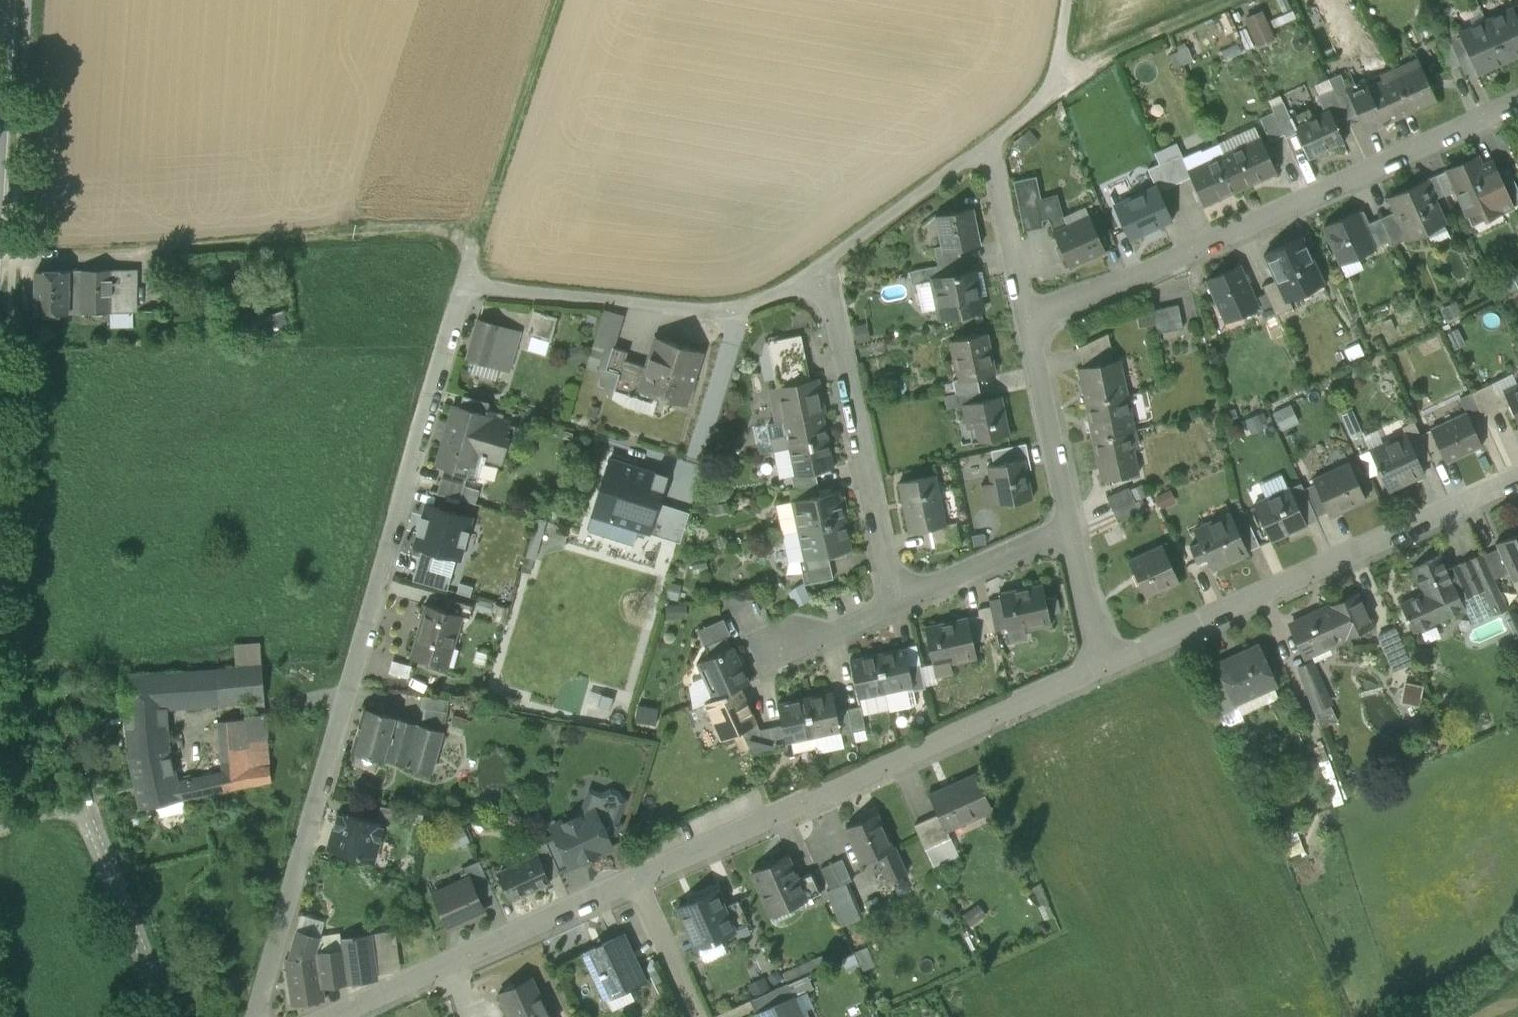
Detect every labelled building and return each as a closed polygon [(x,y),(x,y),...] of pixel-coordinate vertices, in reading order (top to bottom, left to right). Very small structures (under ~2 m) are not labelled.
[(1485,20),(1505,64),(1517,58),(1517,20),(1513,7),(1485,20)] [(1245,22),(1257,49),(1274,41),(1261,14),(1245,22)] [(1478,76),(1505,64),(1485,20),(1458,32),(1468,54),(1478,76)] [(1447,37),(1449,43),(1457,59),(1468,54),(1458,32),(1447,37)] [(1460,65),(1457,59),(1449,43),(1436,49),(1446,72),(1460,65)] [(1188,49),(1178,54),(1169,58),(1174,69),(1183,64),(1192,60),(1190,55),(1188,49)] [(1396,75),(1397,78),(1412,110),(1411,111),(1412,113),(1437,102),(1419,64),(1396,75)] [(1328,80),(1333,89),(1345,84),(1341,75),(1328,80)] [(1396,75),(1382,81),(1384,84),(1397,78),(1396,75)] [(1393,119),(1411,111),(1412,110),(1397,78),(1384,84),(1382,81),(1367,88),(1366,88),(1382,124),(1383,126),(1394,121),(1393,119)] [(1375,127),(1382,124),(1366,88),(1367,88),(1365,81),(1347,89),(1359,115),(1358,115),(1366,133),(1376,129),(1375,127)] [(1345,84),(1333,89),(1347,120),(1358,115),(1359,115),(1347,89),(1345,84)] [(1336,124),(1347,120),(1333,89),(1322,94),(1329,110),(1336,124)] [(1286,108),(1274,113),(1284,135),(1286,139),(1297,134),(1294,126),(1286,108)] [(1297,134),(1309,159),(1317,155),(1317,154),(1343,142),(1336,124),(1329,110),(1294,126),(1297,134)] [(1270,142),(1284,135),(1274,113),(1260,120),(1270,142)] [(1261,139),(1225,156),(1240,188),(1259,180),(1260,181),(1277,174),(1261,139)] [(1182,155),(1160,165),(1170,187),(1191,177),(1188,172),(1189,172),(1188,169),(1182,155)] [(1220,197),(1240,188),(1225,156),(1189,172),(1188,172),(1191,177),(1204,207),(1221,199),(1220,197)] [(1481,209),(1486,219),(1512,207),(1497,174),(1493,165),(1483,170),(1481,165),(1477,157),(1447,171),(1456,192),(1467,216),(1481,209)] [(1491,161),(1481,165),(1483,170),(1493,165),(1491,161)] [(1159,192),(1170,187),(1160,165),(1148,170),(1155,186),(1156,186),(1159,192)] [(1497,174),(1512,207),(1517,204),(1517,190),(1508,169),(1497,174)] [(1447,171),(1436,176),(1444,195),(1445,197),(1456,192),(1447,171)] [(1434,200),(1444,195),(1436,176),(1425,181),(1434,200)] [(1044,228),(1042,221),(1042,222),(1036,201),(1041,199),(1036,177),(1013,182),(1024,233),(1044,228)] [(1407,239),(1409,241),(1445,225),(1434,200),(1425,181),(1389,197),(1395,212),(1398,218),(1407,239)] [(1109,196),(1129,239),(1155,227),(1156,229),(1172,221),(1159,192),(1156,186),(1155,186),(1127,199),(1123,190),(1109,196)] [(1057,195),(1041,199),(1036,201),(1042,222),(1042,221),(1048,220),(1063,216),(1057,195)] [(1481,209),(1467,216),(1472,226),(1486,219),(1481,209)] [(943,247),(944,252),(959,249),(979,245),(975,227),(973,227),(969,211),(937,217),(943,247)] [(1323,227),(1341,266),(1375,250),(1374,248),(1364,226),(1358,211),(1323,227)] [(1395,212),(1381,218),(1383,224),(1398,218),(1395,212)] [(1089,215),(1067,225),(1069,229),(1091,220),(1089,215)] [(1063,216),(1048,220),(1053,231),(1067,225),(1063,216)] [(1374,248),(1390,241),(1391,241),(1383,224),(1381,218),(1364,226),(1374,248)] [(1398,218),(1383,224),(1391,241),(1390,241),(1392,245),(1407,239),(1398,218)] [(1053,231),(1069,268),(1105,252),(1091,220),(1069,229),(1067,225),(1053,231)] [(1277,280),(1286,301),(1289,300),(1323,285),(1302,238),(1265,254),(1277,280)] [(935,249),(939,266),(961,262),(959,249),(944,252),(943,247),(935,249)] [(962,262),(961,262),(939,266),(910,272),(913,285),(934,281),(934,280),(964,274),(962,262)] [(1206,281),(1225,323),(1258,308),(1259,308),(1255,299),(1239,265),(1206,281)] [(113,270),(81,271),(81,301),(81,314),(112,313),(113,270)] [(113,270),(112,313),(133,313),(133,270),(113,270)] [(35,315),(68,314),(69,302),(69,271),(36,272),(35,315)] [(69,271),(69,302),(81,301),(81,271),(69,271)] [(934,281),(942,319),(981,311),(973,272),(964,274),(934,280),(934,281)] [(1262,287),(1265,294),(1275,316),(1292,308),(1289,300),(1286,301),(1277,280),(1262,287)] [(1264,321),(1275,316),(1265,294),(1255,299),(1259,308),(1258,308),(1264,321)] [(81,314),(81,301),(69,302),(68,314),(81,314)] [(1152,311),(1157,334),(1183,329),(1178,305),(1152,311)] [(270,311),(271,327),(286,326),(285,310),(270,311)] [(527,335),(551,343),(558,318),(534,311),(527,335)] [(587,364),(606,370),(613,347),(622,317),(603,311),(587,364)] [(468,358),(510,371),(521,334),(479,321),(468,358)] [(962,379),(963,380),(977,377),(995,374),(986,334),(951,342),(954,360),(958,359),(962,379)] [(1108,334),(1103,336),(1109,363),(1115,362),(1108,334)] [(801,335),(797,336),(808,389),(817,387),(815,379),(810,381),(801,335)] [(777,388),(808,389),(797,336),(767,343),(769,352),(775,379),(777,388)] [(1079,348),(1083,368),(1109,363),(1103,336),(1079,348)] [(641,392),(685,406),(702,352),(656,338),(647,367),(639,391),(641,392)] [(1345,351),(1349,361),(1363,355),(1359,344),(1345,351)] [(628,352),(613,347),(606,370),(619,374),(614,391),(639,398),(641,392),(639,391),(647,367),(626,360),(628,352)] [(763,356),(768,380),(775,379),(769,352),(763,356)] [(1085,403),(1086,405),(1128,396),(1121,360),(1115,362),(1109,363),(1083,368),(1079,369),(1086,403),(1085,403)] [(953,381),(956,394),(980,389),(977,377),(963,380),(962,379),(953,381)] [(1471,394),(1481,416),(1503,406),(1493,384),(1471,394)] [(1504,392),(1517,424),(1517,386),(1504,392)] [(773,399),(778,422),(784,421),(823,413),(818,387),(817,387),(808,389),(777,388),(778,396),(773,399)] [(982,401),(980,389),(956,394),(943,396),(946,409),(964,406),(964,404),(982,401)] [(463,396),(460,407),(485,415),(489,403),(463,396)] [(1129,397),(1128,396),(1086,405),(1093,440),(1094,440),(1135,431),(1128,397),(1129,397)] [(975,428),(978,442),(1009,436),(1005,420),(1004,420),(999,397),(982,401),(964,404),(964,406),(969,429),(975,428)] [(1281,429),(1299,422),(1291,403),(1273,410),(1281,429)] [(437,466),(454,471),(456,463),(470,467),(473,453),(481,456),(479,462),(483,463),(485,457),(502,462),(508,438),(505,438),(510,423),(485,416),(485,415),(460,407),(454,406),(437,466)] [(784,421),(789,449),(829,441),(823,413),(784,421)] [(1443,458),(1445,462),(1482,445),(1467,414),(1430,430),(1431,431),(1433,436),(1443,458)] [(774,452),(789,449),(784,421),(778,422),(768,424),(774,452)] [(1420,464),(1430,459),(1422,441),(1420,436),(1414,422),(1402,427),(1405,436),(1407,435),(1420,464)] [(1094,440),(1103,481),(1138,473),(1133,448),(1139,447),(1135,431),(1094,440)] [(1431,431),(1420,436),(1422,441),(1433,436),(1431,431)] [(1380,472),(1388,490),(1424,473),(1420,464),(1407,435),(1405,436),(1370,452),(1377,467),(1376,468),(1378,473),(1380,472)] [(1433,436),(1422,441),(1430,459),(1432,463),(1443,458),(1433,436)] [(834,468),(829,441),(789,449),(795,475),(795,476),(815,472),(834,468)] [(999,450),(1002,464),(1025,460),(1022,445),(999,450)] [(592,516),(593,516),(639,530),(649,534),(659,503),(667,476),(610,458),(592,516)] [(987,467),(991,483),(995,507),(1033,499),(1025,460),(1002,464),(987,467)] [(1328,512),(1329,515),(1365,498),(1349,463),(1313,479),(1317,489),(1328,512)] [(437,494),(460,499),(465,485),(467,478),(444,472),(437,494)] [(792,476),(794,489),(818,484),(815,472),(795,476),(795,475),(792,476)] [(899,483),(910,533),(932,529),(946,526),(935,476),(899,483)] [(985,509),(995,507),(991,483),(981,485),(985,509)] [(1317,520),(1316,517),(1306,494),(1301,483),(1289,489),(1306,525),(1317,520)] [(819,492),(818,484),(794,489),(790,490),(792,502),(820,496),(819,492)] [(465,485),(460,499),(477,503),(481,490),(465,485)] [(1141,516),(1135,502),(1128,488),(1107,498),(1113,512),(1119,526),(1141,516)] [(1256,509),(1270,541),(1306,525),(1289,489),(1265,499),(1267,504),(1256,509)] [(1317,489),(1306,494),(1316,517),(1328,512),(1317,489)] [(820,496),(792,502),(798,531),(846,521),(843,511),(841,498),(839,492),(832,493),(820,496)] [(783,534),(798,531),(792,502),(777,505),(783,534)] [(689,513),(659,503),(649,534),(680,543),(689,513)] [(414,546),(422,549),(435,553),(456,558),(460,560),(464,546),(466,547),(470,531),(469,531),(473,517),(426,504),(423,516),(422,516),(416,534),(418,534),(414,546)] [(1206,558),(1211,569),(1248,552),(1238,529),(1231,515),(1194,532),(1199,543),(1190,547),(1197,562),(1206,558)] [(634,545),(639,530),(593,516),(588,531),(634,545)] [(546,523),(536,520),(525,558),(535,561),(546,523)] [(846,521),(798,531),(805,560),(828,555),(852,550),(846,521)] [(932,529),(937,552),(962,547),(957,523),(946,526),(932,529)] [(1238,529),(1248,552),(1260,546),(1249,524),(1238,529)] [(800,561),(805,560),(798,531),(783,534),(790,563),(800,561)] [(1513,581),(1517,578),(1517,533),(1500,541),(1502,545),(1497,547),(1497,548),(1508,573),(1512,581),(1513,581)] [(1497,548),(1483,555),(1494,579),(1508,573),(1497,548)] [(435,553),(422,549),(419,558),(433,562),(435,553)] [(1131,564),(1146,598),(1179,583),(1164,549),(1131,564)] [(433,562),(430,570),(452,576),(456,558),(435,553),(433,562)] [(1502,596),(1494,579),(1483,555),(1483,554),(1447,570),(1460,600),(1484,589),(1490,602),(1502,596)] [(805,560),(807,572),(831,567),(828,555),(805,560)] [(1408,621),(1413,632),(1464,609),(1460,600),(1447,570),(1440,555),(1412,568),(1423,593),(1400,604),(1405,614),(1403,615),(1407,622),(1408,621)] [(430,570),(433,562),(419,558),(413,581),(447,590),(452,576),(430,570)] [(833,579),(831,567),(807,572),(810,584),(833,579)] [(792,587),(798,603),(810,598),(804,583),(792,587)] [(1005,622),(1008,633),(1051,624),(1043,585),(1000,594),(1000,598),(1005,622)] [(1329,606),(1344,639),(1372,626),(1357,593),(1329,606)] [(989,601),(990,607),(994,624),(1005,622),(1000,598),(989,601)] [(462,617),(469,619),(473,606),(451,599),(447,612),(447,613),(462,617)] [(411,657),(439,665),(444,648),(452,650),(462,617),(447,613),(447,612),(426,605),(425,605),(425,606),(426,607),(412,656),(411,656),(410,657),(411,657)] [(687,605),(666,606),(666,621),(687,620),(687,605)] [(1308,655),(1344,639),(1329,606),(1294,622),(1308,655)] [(995,631),(994,624),(990,607),(978,610),(979,616),(980,616),(984,634),(995,631)] [(985,641),(984,634),(980,616),(979,616),(968,618),(968,620),(973,643),(985,641)] [(933,664),(933,666),(976,657),(973,643),(968,620),(925,629),(933,664)] [(704,646),(726,636),(721,623),(695,635),(701,648),(704,646)] [(1378,636),(1388,657),(1401,651),(1392,630),(1378,636)] [(704,646),(710,657),(731,647),(726,636),(704,646)] [(237,647),(238,668),(243,668),(262,666),(261,645),(237,647)] [(1225,682),(1235,704),(1236,703),(1276,685),(1258,645),(1239,654),(1240,655),(1217,666),(1225,682)] [(917,646),(905,648),(909,667),(921,665),(917,646)] [(703,677),(713,700),(741,687),(750,683),(733,647),(731,647),(710,657),(697,663),(703,677)] [(444,648),(439,665),(447,668),(452,650),(444,648)] [(878,654),(886,693),(912,688),(913,688),(909,667),(905,648),(878,654)] [(859,699),(886,693),(878,654),(850,660),(858,699),(859,699)] [(413,666),(392,660),(388,673),(409,679),(413,666)] [(1298,666),(1309,690),(1322,684),(1311,660),(1298,666)] [(921,667),(925,686),(937,684),(933,666),(933,664),(921,667)] [(912,688),(913,691),(926,688),(925,686),(921,667),(921,665),(909,667),(913,688),(912,688)] [(262,666),(243,668),(245,699),(264,696),(262,666)] [(245,701),(245,699),(243,668),(238,668),(122,679),(125,711),(167,706),(167,709),(217,705),(217,704),(245,701)] [(692,710),(704,704),(713,700),(703,677),(689,684),(692,710)] [(1420,703),(1423,683),(1403,681),(1400,701),(1420,703)] [(1207,689),(1220,717),(1238,708),(1236,703),(1235,704),(1225,682),(1207,689)] [(1329,700),(1322,684),(1309,690),(1317,706),(1329,700)] [(721,740),(741,731),(757,724),(741,687),(713,700),(704,704),(721,740)] [(913,691),(912,688),(886,693),(889,709),(911,705),(908,692),(913,691)] [(916,704),(913,691),(908,692),(911,705),(916,704)] [(516,698),(497,692),(493,703),(513,709),(516,698)] [(833,692),(805,698),(813,737),(839,732),(841,731),(837,711),(833,692)] [(859,699),(861,706),(863,715),(889,709),(886,693),(859,699)] [(601,695),(598,707),(610,710),(614,699),(601,695)] [(422,720),(446,724),(450,701),(426,697),(422,720)] [(786,743),(787,743),(792,742),(813,737),(805,698),(778,704),(782,725),(786,743)] [(1317,706),(1325,724),(1337,718),(1329,700),(1317,706)] [(168,721),(167,709),(167,706),(125,711),(126,726),(168,721)] [(659,709),(638,706),(635,723),(656,726),(659,709)] [(861,706),(848,709),(853,732),(866,730),(863,715),(861,706)] [(353,751),(386,760),(398,719),(365,709),(353,751)] [(842,735),(853,732),(848,709),(837,711),(841,731),(839,732),(840,735),(842,735)] [(246,719),(250,767),(252,785),(271,781),(266,715),(246,716),(246,719)] [(218,722),(223,773),(250,767),(246,719),(218,722)] [(443,732),(398,719),(386,760),(432,774),(443,732)] [(169,746),(168,721),(126,726),(128,754),(169,746)] [(760,730),(757,724),(741,731),(753,756),(764,754),(759,730),(760,730)] [(782,725),(770,728),(775,751),(789,749),(787,743),(786,743),(782,725)] [(764,754),(775,751),(770,728),(760,730),(759,730),(764,754)] [(1332,806),(1348,802),(1327,728),(1311,732),(1332,806)] [(813,737),(815,748),(817,754),(845,748),(842,735),(840,735),(839,732),(813,737)] [(813,737),(792,742),(794,752),(815,748),(813,737)] [(134,782),(140,809),(182,800),(178,782),(169,746),(128,754),(134,782)] [(182,800),(252,785),(250,767),(223,773),(178,782),(182,800)] [(975,773),(943,788),(944,790),(976,775),(975,773)] [(938,814),(945,829),(947,829),(991,809),(976,775),(944,790),(943,788),(929,794),(938,814)] [(568,863),(571,868),(613,849),(608,838),(617,834),(620,824),(617,823),(625,801),(621,800),(618,794),(611,791),(601,795),(590,791),(589,793),(596,796),(590,812),(580,816),(552,829),(555,836),(568,864),(568,863)] [(589,793),(580,816),(590,812),(596,796),(589,793)] [(379,819),(403,823),(405,810),(381,806),(379,819)] [(328,849),(374,863),(385,824),(349,814),(349,815),(338,812),(328,849)] [(876,857),(887,882),(906,874),(894,847),(891,849),(876,814),(846,828),(862,864),(876,857)] [(914,825),(925,849),(951,838),(947,829),(945,829),(938,814),(914,825)] [(464,828),(447,836),(453,851),(471,842),(464,828)] [(544,841),(545,843),(559,873),(571,868),(568,863),(568,864),(555,836),(544,841)] [(951,838),(925,849),(933,868),(959,856),(951,838)] [(560,876),(559,873),(545,843),(534,849),(537,857),(538,857),(549,881),(560,876)] [(751,872),(768,909),(786,901),(789,908),(792,907),(821,894),(811,873),(798,879),(788,856),(751,872)] [(499,875),(510,900),(550,882),(549,881),(538,857),(537,857),(499,875)] [(831,864),(841,886),(844,884),(852,881),(842,859),(831,864)] [(470,878),(479,900),(494,894),(479,861),(464,868),(469,879),(470,878)] [(820,869),(830,891),(841,886),(831,864),(820,869)] [(434,895),(449,928),(485,912),(479,900),(470,878),(469,879),(449,888),(447,893),(437,898),(435,894),(434,895)] [(841,886),(830,891),(826,892),(842,926),(860,918),(844,884),(841,886)] [(449,888),(435,894),(437,898),(447,893),(449,888)] [(679,908),(697,949),(698,948),(718,939),(734,932),(733,929),(723,908),(716,891),(679,908)] [(723,908),(733,929),(748,923),(738,901),(723,908)] [(771,916),(789,908),(786,901),(768,909),(771,916)] [(789,908),(771,916),(774,922),(795,913),(792,907),(789,908)] [(302,916),(297,931),(321,937),(325,922),(302,916)] [(297,931),(289,960),(316,953),(321,937),(297,931)] [(395,931),(372,934),(377,973),(400,970),(395,931)] [(321,937),(316,953),(343,949),(341,939),(341,934),(321,937)] [(343,949),(348,984),(378,979),(377,973),(372,934),(341,939),(343,949)] [(584,954),(606,1000),(630,989),(646,981),(624,935),(584,954)] [(718,939),(698,948),(703,959),(723,950),(718,939)] [(343,949),(316,953),(323,988),(348,984),(343,949)] [(325,1000),(323,988),(316,953),(289,960),(286,960),(293,1005),(325,1000)] [(784,973),(789,984),(807,975),(825,967),(820,956),(784,973)] [(789,984),(787,984),(793,997),(806,991),(813,988),(807,975),(789,984)] [(511,1016),(538,1016),(548,1013),(532,979),(500,994),(511,1016)] [(750,1001),(756,1014),(789,999),(793,997),(787,984),(750,1001)] [(634,998),(630,989),(606,1000),(610,1009),(634,998)] [(806,991),(793,997),(800,1012),(813,1006),(806,991)] [(797,1016),(802,1016),(800,1012),(793,997),(789,999),(797,1016)] [(756,1016),(797,1016),(789,999),(756,1014),(755,1014),(756,1016)]
